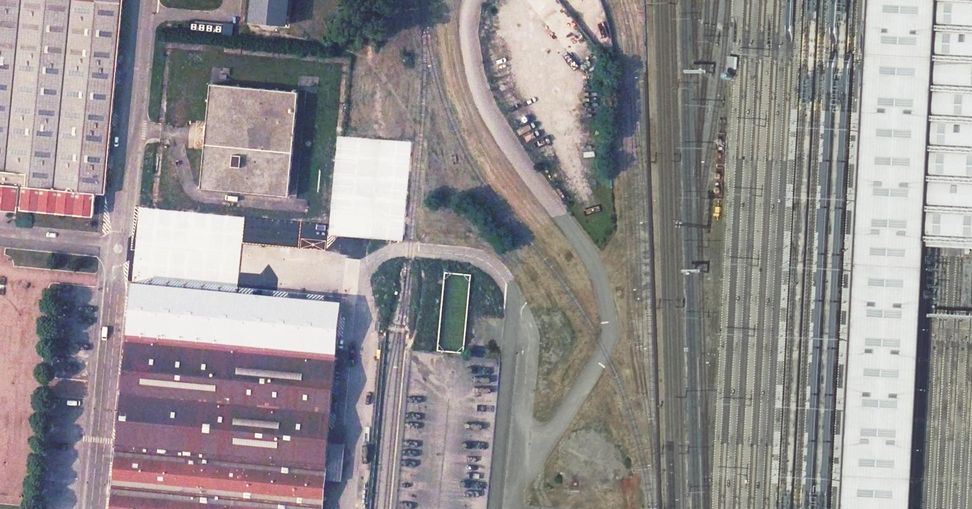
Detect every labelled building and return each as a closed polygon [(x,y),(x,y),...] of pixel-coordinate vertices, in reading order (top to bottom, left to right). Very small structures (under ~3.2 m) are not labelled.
[(95,216),(96,196),(106,197),(124,0),(0,0),(0,207),(95,216)] [(249,21),(288,24),(290,0),(251,0),(249,21)] [(851,508),(921,508),(934,243),(945,244),(961,244),(971,245),(971,0),(878,0),(851,508)] [(299,95),(209,86),(199,191),(288,200),(299,95)] [(131,286),(110,508),(322,508),(341,306),(131,286)]
